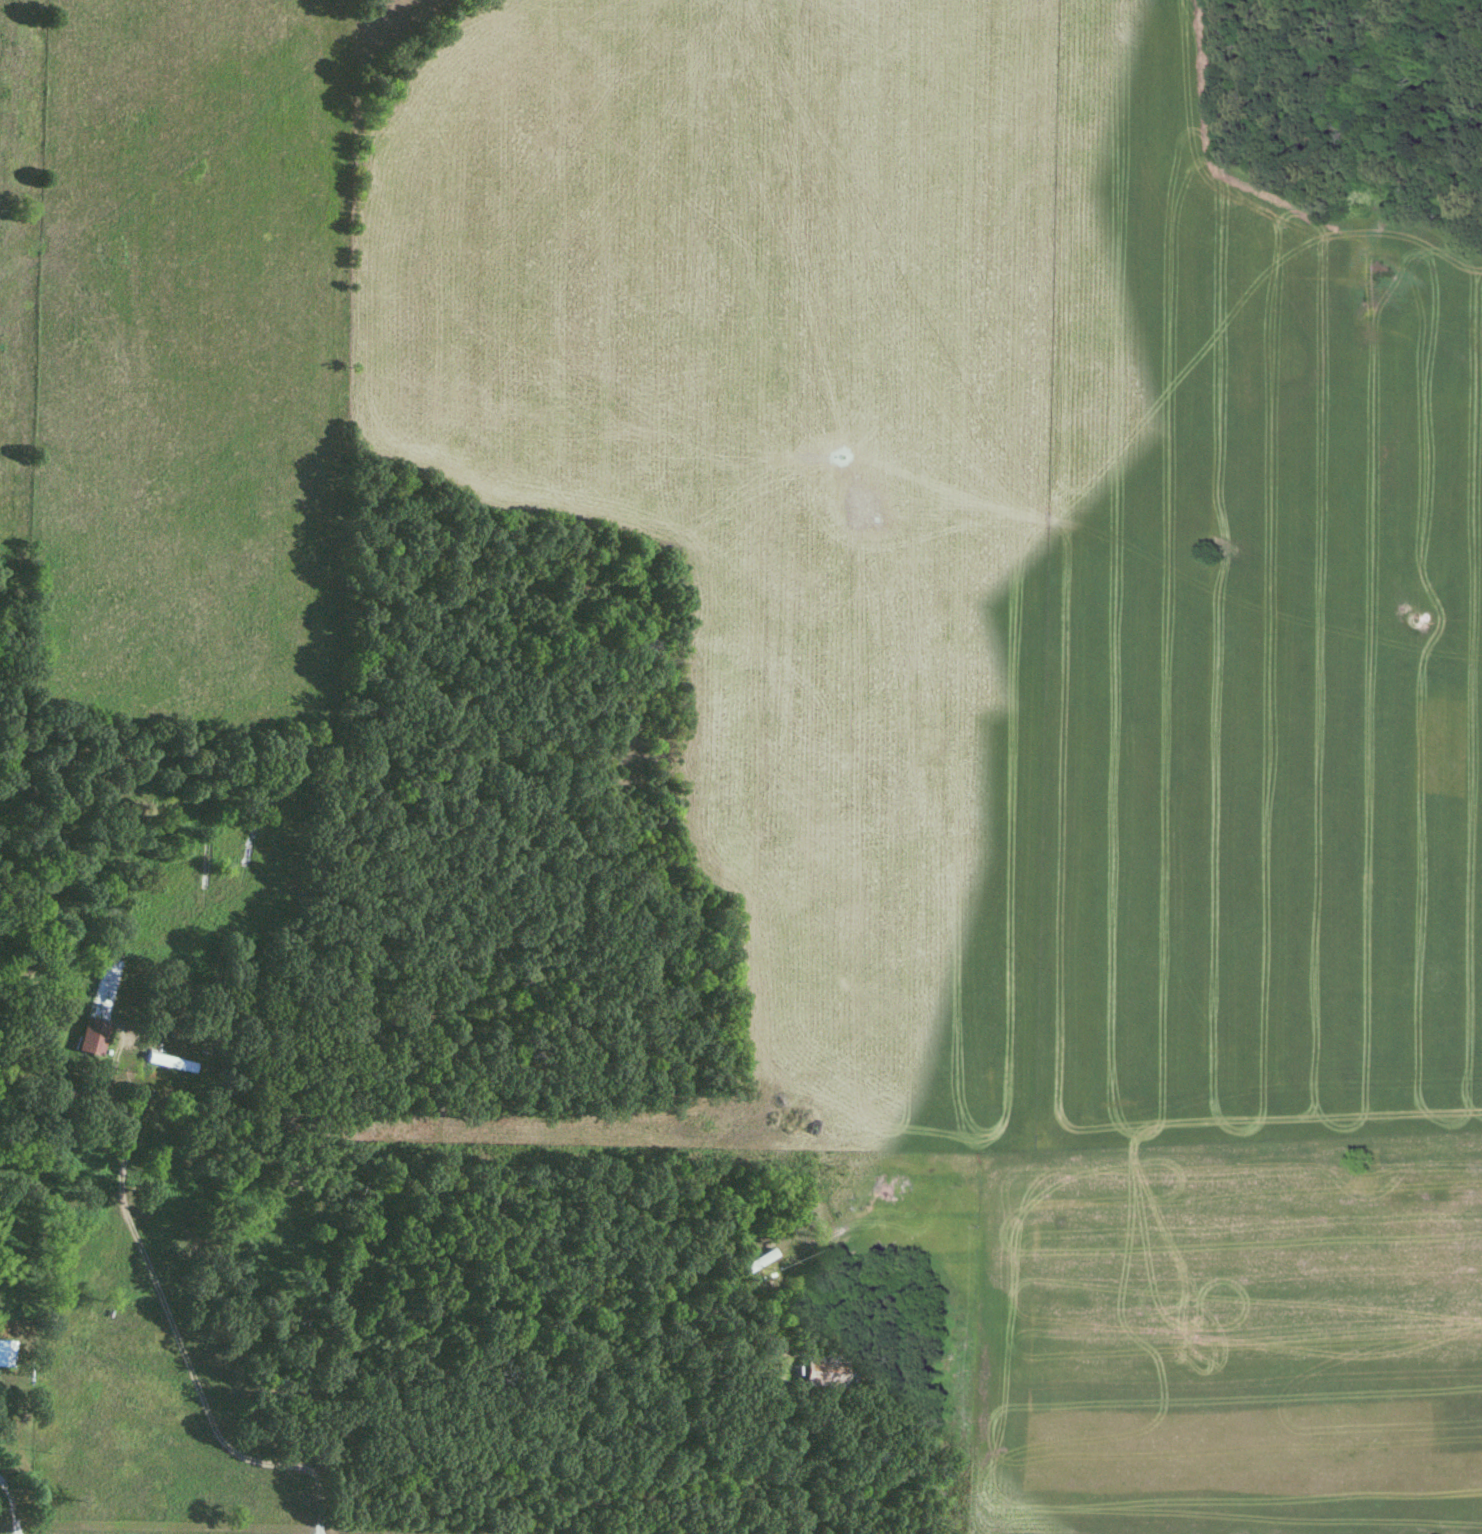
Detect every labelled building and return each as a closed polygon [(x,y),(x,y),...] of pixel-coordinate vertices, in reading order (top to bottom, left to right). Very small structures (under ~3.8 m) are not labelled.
[(77,1053),(100,1058),(122,961),(99,956),(77,1053)] [(20,1373),(20,1341),(0,1341),(0,1373),(20,1373)]
